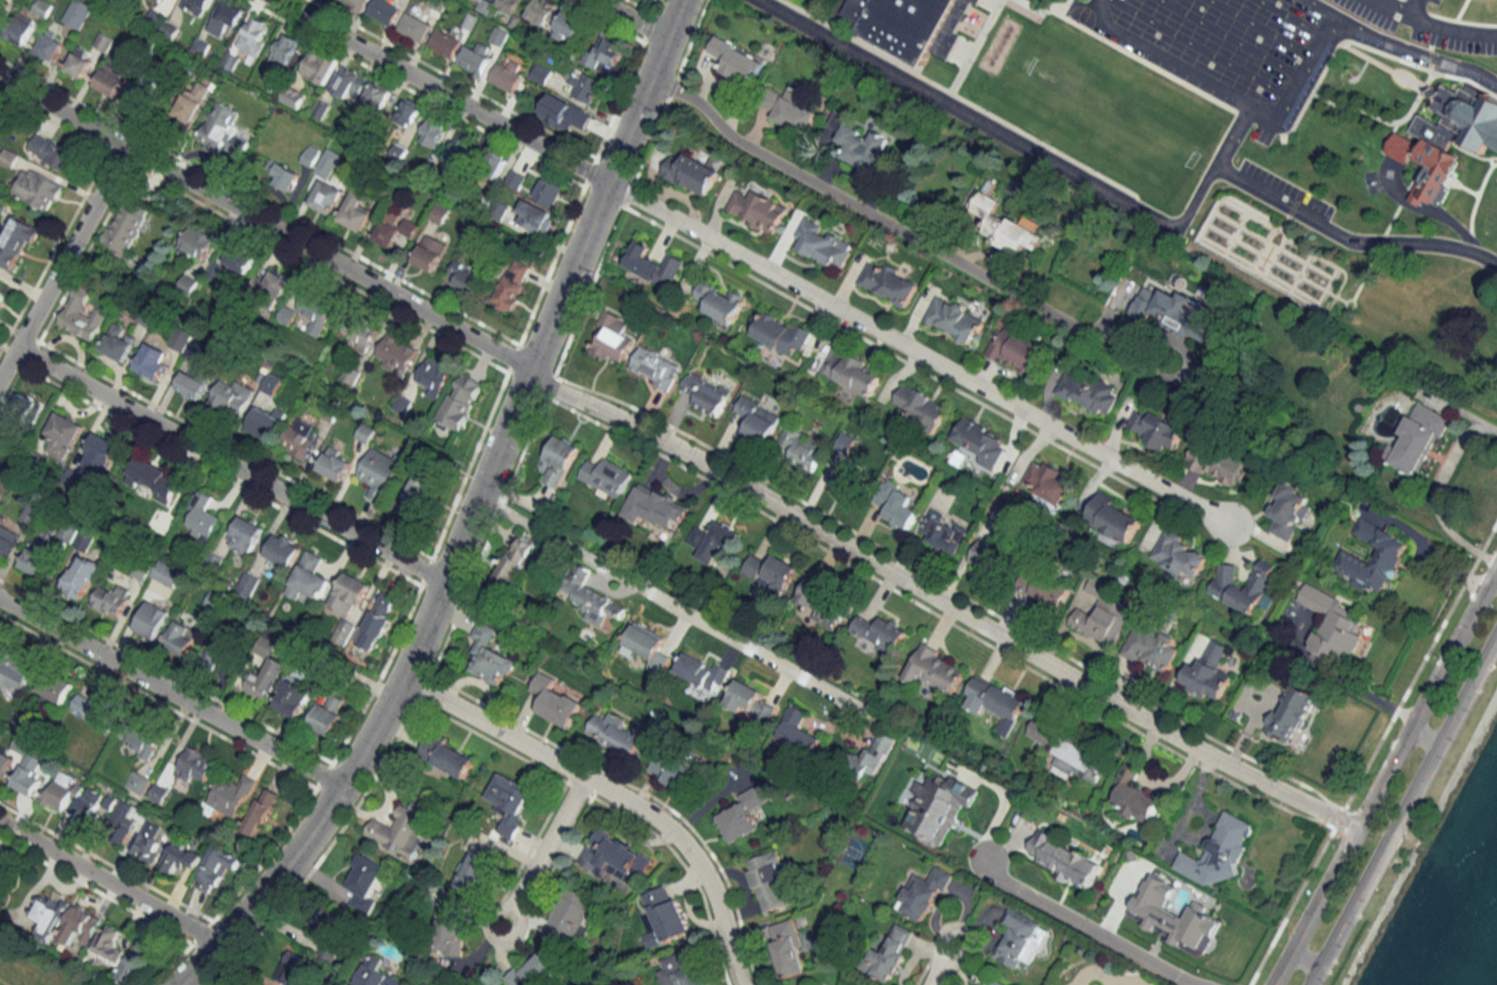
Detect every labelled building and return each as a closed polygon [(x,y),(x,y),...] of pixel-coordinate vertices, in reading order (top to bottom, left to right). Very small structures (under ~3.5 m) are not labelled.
[(212,0),(183,0),(180,6),(202,18),(212,0)] [(222,37),(228,25),(236,29),(246,9),(226,0),(222,0),(207,30),(222,37)] [(361,12),(367,0),(338,0),(361,12)] [(398,0),(375,0),(368,16),(392,28),(404,3),(398,0)] [(495,0),(477,0),(473,7),(487,14),(495,0)] [(514,15),(521,0),(500,0),(497,6),(514,15)] [(547,0),(535,0),(527,16),(547,27),(558,5),(547,0)] [(858,20),(853,28),(919,64),(928,49),(945,58),(960,32),(954,29),(969,1),(975,4),(977,0),(834,0),(831,5),(858,20)] [(66,22),(79,29),(86,15),(73,8),(66,22)] [(144,23),(160,30),(167,15),(151,8),(144,23)] [(554,31),(574,41),(585,20),(565,10),(554,31)] [(398,29),(422,43),(432,26),(408,12),(398,29)] [(237,46),(258,56),(273,26),(252,15),(237,46)] [(5,36),(25,46),(36,27),(16,16),(5,36)] [(502,48),(510,33),(497,26),(489,40),(502,48)] [(453,60),(462,42),(438,29),(429,47),(453,60)] [(54,63),(67,41),(48,30),(35,52),(54,63)] [(287,69),(299,40),(282,32),(269,61),(287,69)] [(625,43),(604,33),(595,51),(588,47),(581,61),(596,68),(601,58),(614,65),(625,43)] [(709,52),(724,59),(719,70),(745,83),(749,75),(757,78),(766,58),(717,36),(709,52)] [(484,77),(494,50),(468,40),(458,67),(484,77)] [(65,69),(81,78),(93,56),(77,47),(65,69)] [(301,73),(324,86),(339,60),(315,47),(301,73)] [(238,57),(228,53),(222,65),(232,69),(238,57)] [(130,69),(107,59),(94,87),(118,97),(130,69)] [(507,65),(499,61),(489,81),(513,93),(526,67),(510,59),(507,65)] [(546,85),(552,69),(536,63),(529,79),(546,85)] [(161,73),(145,64),(125,101),(142,110),(161,73)] [(329,89),(346,99),(351,91),(357,95),(367,78),(345,64),(329,89)] [(575,87),(571,94),(592,105),(603,82),(575,68),(568,83),(575,87)] [(212,83),(201,79),(196,90),(188,86),(174,116),(193,125),(212,83)] [(383,111),(394,89),(375,80),(364,101),(383,111)] [(1484,90),(1496,97),(1496,145),(1486,139),(1481,149),(1459,137),(1463,132),(1456,128),(1438,118),(1441,113),(1425,105),(1429,98),(1421,94),(1427,82),(1434,86),(1437,80),(1454,89),(1457,84),(1480,96),(1484,90)] [(280,100),(297,110),(306,94),(289,84),(280,100)] [(771,119),(807,136),(818,112),(798,103),(804,91),(790,84),(785,96),(769,88),(760,105),(775,112),(771,119)] [(571,132),(574,125),(586,131),(594,114),(549,93),(537,116),(571,132)] [(421,105),(406,96),(394,118),(410,126),(421,105)] [(243,157),(250,140),(231,132),(240,112),(216,102),(197,143),(220,154),(222,147),(243,157)] [(8,112),(0,107),(0,126),(8,112)] [(1438,118),(1436,122),(1415,111),(1406,128),(1422,137),(1419,142),(1391,128),(1380,148),(1403,160),(1407,152),(1426,162),(1418,178),(1416,177),(1406,197),(1416,203),(1421,194),(1430,200),(1447,168),(1449,170),(1456,157),(1454,157),(1457,153),(1446,147),(1456,128),(1438,118)] [(419,139),(436,149),(449,127),(431,117),(419,139)] [(889,139),(872,132),(870,137),(843,125),(836,141),(846,145),(841,158),(875,172),(889,139)] [(475,136),(460,129),(441,168),(455,176),(475,136)] [(28,152),(68,171),(77,152),(36,133),(28,152)] [(300,161),(310,168),(320,152),(309,146),(300,161)] [(12,167),(18,155),(5,149),(0,160),(0,161),(12,167)] [(494,180),(506,161),(489,150),(477,169),(494,180)] [(681,160),(670,155),(661,176),(708,197),(721,169),(684,153),(681,160)] [(335,164),(322,158),(315,172),(328,179),(335,164)] [(270,182),(293,191),(300,171),(277,163),(270,182)] [(14,195),(49,212),(62,185),(28,168),(14,195)] [(564,187),(545,176),(533,197),(552,208),(564,187)] [(331,215),(344,190),(322,179),(309,203),(331,215)] [(788,207),(752,189),(748,196),(735,190),(725,211),(774,235),(788,207)] [(361,232),(372,212),(362,206),(367,197),(354,190),(338,219),(361,232)] [(990,218),(982,237),(1022,253),(1025,245),(1039,250),(1045,235),(1034,231),(1037,224),(1024,219),(1022,224),(994,213),(999,199),(979,191),(971,211),(990,218)] [(488,211),(499,220),(511,206),(500,196),(488,211)] [(555,213),(526,200),(516,222),(545,235),(555,213)] [(104,241),(116,248),(113,255),(123,260),(147,215),(124,203),(104,241)] [(450,210),(437,203),(429,219),(442,226),(450,210)] [(374,240),(393,249),(399,235),(411,240),(419,224),(388,210),(374,240)] [(16,271),(34,226),(14,217),(4,243),(0,241),(0,264),(16,271)] [(797,250),(841,271),(854,244),(822,229),(823,226),(804,217),(794,237),(802,240),(797,250)] [(215,237),(191,225),(178,251),(202,263),(215,237)] [(433,272),(449,243),(428,232),(413,261),(433,272)] [(623,266),(670,289),(684,260),(668,252),(662,264),(645,256),(650,246),(637,239),(623,266)] [(223,262),(245,275),(255,259),(233,246),(223,262)] [(492,303),(511,313),(533,267),(514,258),(492,303)] [(475,295),(485,275),(456,260),(446,280),(475,295)] [(867,263),(857,285),(906,309),(920,280),(883,262),(880,269),(867,263)] [(281,298),(291,279),(273,269),(262,288),(281,298)] [(191,296),(199,281),(186,273),(177,288),(191,296)] [(729,289),(727,294),(702,282),(694,298),(706,303),(703,311),(733,325),(746,297),(729,289)] [(94,342),(107,312),(97,307),(92,317),(83,313),(92,291),(77,285),(58,326),(94,342)] [(1190,335),(1197,318),(1186,314),(1192,299),(1179,293),(1177,300),(1159,292),(1155,301),(1138,294),(1130,314),(1149,322),(1150,318),(1190,335)] [(323,327),(332,306),(305,294),(296,315),(323,327)] [(972,345),(986,318),(937,294),(923,321),(972,345)] [(633,337),(624,334),(630,320),(606,310),(590,351),(622,364),(633,337)] [(797,360),(812,330),(793,321),(792,324),(763,310),(750,336),(797,360)] [(379,326),(351,314),(341,338),(368,350),(379,326)] [(100,349),(123,362),(137,336),(114,324),(100,349)] [(192,335),(178,327),(169,344),(183,352),(192,335)] [(987,356),(1033,376),(1046,347),(1000,327),(987,356)] [(376,363),(407,375),(418,347),(387,335),(376,363)] [(199,402),(215,374),(204,368),(213,352),(194,341),(186,355),(193,359),(176,389),(199,402)] [(167,352),(148,342),(134,368),(159,381),(168,364),(162,361),(167,352)] [(670,391),(682,366),(641,346),(629,371),(670,391)] [(870,398),(883,370),(848,354),(846,358),(831,351),(820,375),(870,398)] [(424,394),(439,401),(454,367),(428,356),(418,380),(428,385),(424,394)] [(1056,392),(1107,418),(1119,392),(1068,367),(1056,392)] [(261,390),(274,396),(284,377),(272,371),(261,390)] [(439,425),(461,435),(484,382),(462,372),(439,425)] [(682,390),(695,396),(691,405),(719,418),(731,390),(689,372),(682,390)] [(241,418),(253,388),(233,380),(232,383),(221,379),(210,406),(241,418)] [(910,422),(937,433),(950,404),(903,383),(895,403),(915,411),(910,422)] [(45,405),(20,393),(8,418),(32,430),(45,405)] [(733,413),(747,420),(741,433),(766,446),(782,415),(743,395),(733,413)] [(1383,459),(1420,478),(1451,418),(1418,401),(1396,445),(1391,442),(1383,459)] [(1144,442),(1174,456),(1186,427),(1138,405),(1128,427),(1147,435),(1144,442)] [(245,429),(272,443),(287,414),(275,407),(272,414),(257,406),(245,429)] [(73,448),(85,426),(59,412),(47,434),(73,448)] [(1002,435),(966,415),(952,439),(981,455),(977,462),(993,471),(1006,448),(998,443),(1002,435)] [(322,430),(298,417),(282,448),(306,461),(322,430)] [(786,460),(813,474),(827,446),(787,425),(777,444),(791,451),(786,460)] [(122,445),(96,432),(84,458),(111,470),(122,445)] [(835,447),(848,453),(855,438),(842,432),(835,447)] [(558,488),(580,447),(557,435),(541,464),(549,469),(543,480),(558,488)] [(1185,465),(1237,487),(1248,461),(1196,440),(1185,465)] [(404,459),(374,445),(358,478),(373,485),(368,496),(383,503),(404,459)] [(342,482),(354,459),(330,447),(318,470),(342,482)] [(169,505),(183,479),(138,456),(127,478),(156,493),(154,497),(169,505)] [(633,471),(604,458),(601,466),(588,460),(578,482),(620,500),(633,471)] [(1035,458),(1021,485),(1062,506),(1076,479),(1035,458)] [(859,495),(864,472),(835,466),(830,488),(859,495)] [(397,511),(413,520),(434,482),(418,473),(397,511)] [(1270,532),(1292,543),(1311,506),(1306,504),(1309,498),(1298,492),(1301,485),(1286,477),(1267,514),(1277,519),(1270,532)] [(623,516),(642,524),(645,518),(679,533),(691,505),(638,482),(623,516)] [(908,506),(912,498),(897,489),(881,516),(907,531),(918,512),(908,506)] [(215,498),(201,490),(184,521),(196,527),(191,536),(209,546),(224,518),(209,509),(215,498)] [(1131,543),(1144,515),(1098,494),(1085,522),(1131,543)] [(33,525),(42,510),(29,502),(21,517),(33,525)] [(958,536),(953,512),(925,518),(931,551),(961,545),(960,536),(958,536)] [(227,542),(249,555),(265,528),(243,514),(227,542)] [(1353,534),(1381,548),(1373,564),(1343,550),(1333,570),(1384,594),(1409,541),(1360,518),(1353,534)] [(738,531),(716,520),(710,532),(695,525),(686,543),(700,550),(696,557),(719,568),(738,531)] [(0,524),(0,554),(6,557),(19,534),(0,524)] [(1183,575),(1185,571),(1198,576),(1208,556),(1180,543),(1184,535),(1166,526),(1150,560),(1183,575)] [(87,552),(93,536),(82,531),(75,547),(87,552)] [(290,572),(302,544),(277,533),(264,560),(290,572)] [(514,587),(533,542),(516,534),(496,579),(514,587)] [(58,549),(35,537),(20,566),(43,578),(58,549)] [(968,562),(999,577),(1011,552),(981,537),(968,562)] [(287,594),(298,599),(302,591),(322,600),(332,577),(320,571),(326,558),(307,550),(287,594)] [(741,574),(784,594),(798,566),(773,554),(769,562),(751,553),(741,574)] [(102,566),(82,554),(62,588),(82,600),(102,566)] [(1208,593),(1255,616),(1279,566),(1262,557),(1247,589),(1233,582),(1240,569),(1224,561),(1208,593)] [(151,576),(175,588),(184,571),(160,559),(151,576)] [(603,628),(608,617),(619,622),(626,606),(585,586),(593,570),(575,562),(561,592),(590,606),(584,619),(603,628)] [(1071,590),(1042,571),(1028,592),(1057,611),(1071,590)] [(353,617),(370,583),(347,572),(330,605),(353,617)] [(1067,625),(1112,648),(1128,617),(1119,612),(1122,606),(1110,600),(1116,588),(1092,575),(1084,591),(1101,600),(1093,615),(1076,606),(1067,625)] [(812,618),(833,630),(850,600),(809,577),(796,599),(817,610),(812,618)] [(112,591),(101,585),(91,604),(118,618),(131,591),(115,583),(112,591)] [(1297,602),(1326,615),(1309,650),(1342,665),(1348,652),(1354,655),(1363,636),(1355,632),(1364,612),(1305,585),(1297,602)] [(217,610),(225,599),(214,591),(206,602),(217,610)] [(374,652),(401,600),(382,591),(356,642),(374,652)] [(156,640),(172,612),(150,600),(135,629),(156,640)] [(896,654),(908,627),(882,616),(879,624),(859,615),(851,635),(896,654)] [(356,625),(343,618),(332,639),(346,646),(356,625)] [(1122,653),(1167,675),(1180,648),(1172,644),(1176,636),(1138,618),(1122,653)] [(164,644),(186,656),(199,632),(178,620),(164,644)] [(497,629),(479,620),(472,637),(480,641),(466,671),(498,685),(502,676),(509,679),(518,660),(489,647),(497,629)] [(620,652),(631,658),(634,651),(651,658),(647,668),(663,676),(672,656),(661,652),(668,637),(634,621),(620,652)] [(212,656),(232,665),(243,641),(223,632),(212,656)] [(1178,685),(1207,699),(1210,694),(1220,699),(1232,675),(1218,668),(1229,647),(1212,639),(1197,668),(1189,663),(1178,685)] [(954,694),(966,666),(919,645),(903,680),(916,685),(919,678),(954,694)] [(675,672),(719,693),(729,672),(685,651),(675,672)] [(34,665),(6,652),(0,665),(0,686),(20,695),(34,665)] [(266,701),(286,662),(273,656),(263,677),(253,672),(244,690),(266,701)] [(37,693),(63,705),(73,683),(47,671),(37,693)] [(529,693),(541,697),(534,714),(571,728),(582,700),(551,689),(556,678),(538,671),(529,693)] [(1007,738),(1027,699),(977,673),(966,694),(973,698),(969,705),(977,709),(980,703),(1005,716),(996,732),(1007,738)] [(299,718),(313,686),(287,675),(273,707),(299,718)] [(725,705),(768,724),(776,707),(758,699),(762,690),(736,679),(725,705)] [(1265,732),(1293,745),(1317,694),(1290,681),(1265,732)] [(71,709),(109,729),(119,710),(82,690),(71,709)] [(309,726),(332,738),(343,715),(337,712),(343,700),(332,694),(327,703),(321,700),(309,726)] [(815,755),(822,738),(800,728),(807,712),(790,704),(775,737),(815,755)] [(626,720),(609,712),(605,719),(595,714),(584,735),(632,759),(642,738),(622,728),(626,720)] [(150,760),(161,737),(128,721),(121,737),(137,744),(134,752),(150,760)] [(1025,737),(1058,752),(1053,764),(1095,784),(1108,756),(1033,721),(1025,737)] [(866,760),(856,755),(848,772),(864,779),(867,773),(877,778),(895,738),(880,731),(866,760)] [(417,758),(466,778),(475,756),(426,736),(417,758)] [(206,783),(216,758),(188,747),(178,771),(206,783)] [(2,779),(13,759),(0,752),(0,778),(2,779)] [(42,776),(34,772),(40,758),(29,752),(12,786),(32,796),(42,776)] [(647,774),(684,791),(694,768),(657,752),(647,774)] [(1131,784),(1136,773),(1126,768),(1107,802),(1147,825),(1161,801),(1131,784)] [(42,801),(63,813),(76,790),(69,787),(73,778),(59,770),(42,801)] [(127,786),(143,795),(151,780),(135,771),(127,786)] [(255,781),(240,773),(235,784),(221,776),(207,804),(236,819),(255,781)] [(513,840),(534,788),(497,773),(486,799),(508,808),(498,833),(513,840)] [(905,827),(923,836),(921,842),(941,851),(962,806),(970,810),(979,789),(951,776),(949,783),(930,774),(926,783),(919,780),(913,793),(919,796),(905,827)] [(729,843),(760,828),(751,810),(767,802),(759,785),(735,796),(739,805),(716,815),(729,843)] [(103,794),(88,787),(74,819),(89,826),(103,794)] [(257,837),(280,794),(265,787),(242,829),(257,837)] [(128,818),(134,805),(121,799),(104,834),(126,844),(137,822),(128,818)] [(364,838),(413,858),(434,810),(412,801),(409,808),(401,804),(392,826),(373,818),(364,838)] [(1227,889),(1255,824),(1224,811),(1202,860),(1180,851),(1173,866),(1227,889)] [(161,827),(148,820),(132,852),(154,863),(163,844),(155,840),(161,827)] [(577,863),(605,878),(608,871),(638,887),(654,856),(597,825),(577,863)] [(1089,889),(1102,860),(1037,830),(1027,851),(1037,855),(1034,863),(1089,889)] [(196,869),(204,855),(177,840),(162,866),(179,876),(186,863),(196,869)] [(193,885),(212,895),(226,866),(236,871),(243,858),(214,844),(193,885)] [(495,855),(470,844),(452,887),(477,897),(495,855)] [(795,903),(779,850),(745,861),(761,913),(795,903)] [(357,891),(350,905),(370,915),(379,895),(380,896),(387,882),(380,879),(387,866),(362,853),(346,886),(357,891)] [(0,864),(0,896),(11,868),(0,864)] [(914,873),(896,908),(925,922),(950,873),(935,866),(928,880),(914,873)] [(1153,876),(1150,882),(1147,880),(1142,891),(1143,892),(1140,898),(1136,896),(1126,915),(1142,923),(1140,926),(1154,934),(1156,931),(1168,938),(1167,940),(1180,948),(1181,947),(1196,955),(1200,956),(1203,955),(1205,953),(1221,925),(1219,924),(1220,922),(1204,913),(1207,908),(1195,901),(1185,919),(1163,907),(1167,899),(1169,899),(1173,891),(1163,886),(1165,882),(1153,876)] [(690,934),(672,883),(641,895),(649,914),(639,918),(650,948),(690,934)] [(543,936),(574,951),(598,900),(566,886),(543,936)] [(38,932),(52,939),(70,902),(54,894),(50,901),(41,897),(31,917),(42,923),(38,932)] [(89,943),(102,918),(76,905),(59,939),(73,946),(77,938),(89,943)] [(335,962),(351,918),(322,907),(313,934),(324,938),(318,955),(335,962)] [(1012,909),(1003,926),(1011,930),(996,959),(1017,969),(1022,959),(1031,964),(1049,928),(1012,909)] [(463,920),(438,919),(437,951),(446,951),(445,961),(462,961),(463,920)] [(770,925),(782,977),(807,972),(795,919),(770,925)] [(885,953),(870,947),(861,970),(894,982),(914,931),(896,924),(885,953)] [(118,958),(123,929),(101,925),(96,954),(118,958)] [(118,976),(135,984),(155,947),(138,938),(118,976)] [(511,984),(544,984),(545,984),(546,984),(560,984),(569,976),(542,947),(506,980),(511,984)] [(290,984),(311,984),(320,965),(288,950),(275,978),(290,984)] [(686,967),(680,952),(660,959),(663,969),(660,971),(665,984),(707,984),(698,962),(686,967)] [(382,959),(370,953),(355,984),(403,984),(404,982),(377,969),(382,959)]
